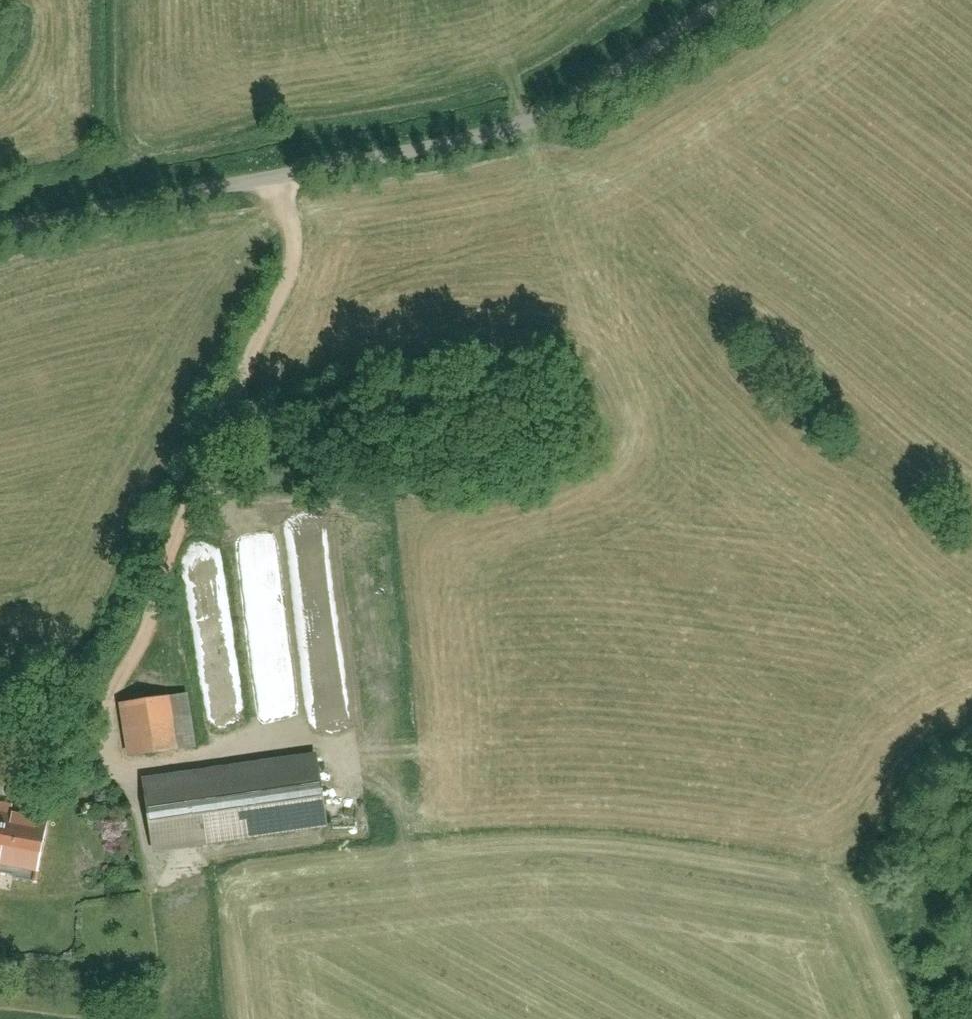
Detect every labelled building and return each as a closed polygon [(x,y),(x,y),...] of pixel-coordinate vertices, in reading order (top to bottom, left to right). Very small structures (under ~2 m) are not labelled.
[(116,704),(124,756),(189,746),(181,694),(116,704)] [(4,788),(11,753),(0,751),(0,787),(4,788)] [(148,788),(157,853),(324,832),(315,767),(148,788)] [(0,870),(33,877),(39,844),(75,851),(83,804),(40,796),(35,819),(0,812),(0,871),(0,870)]
